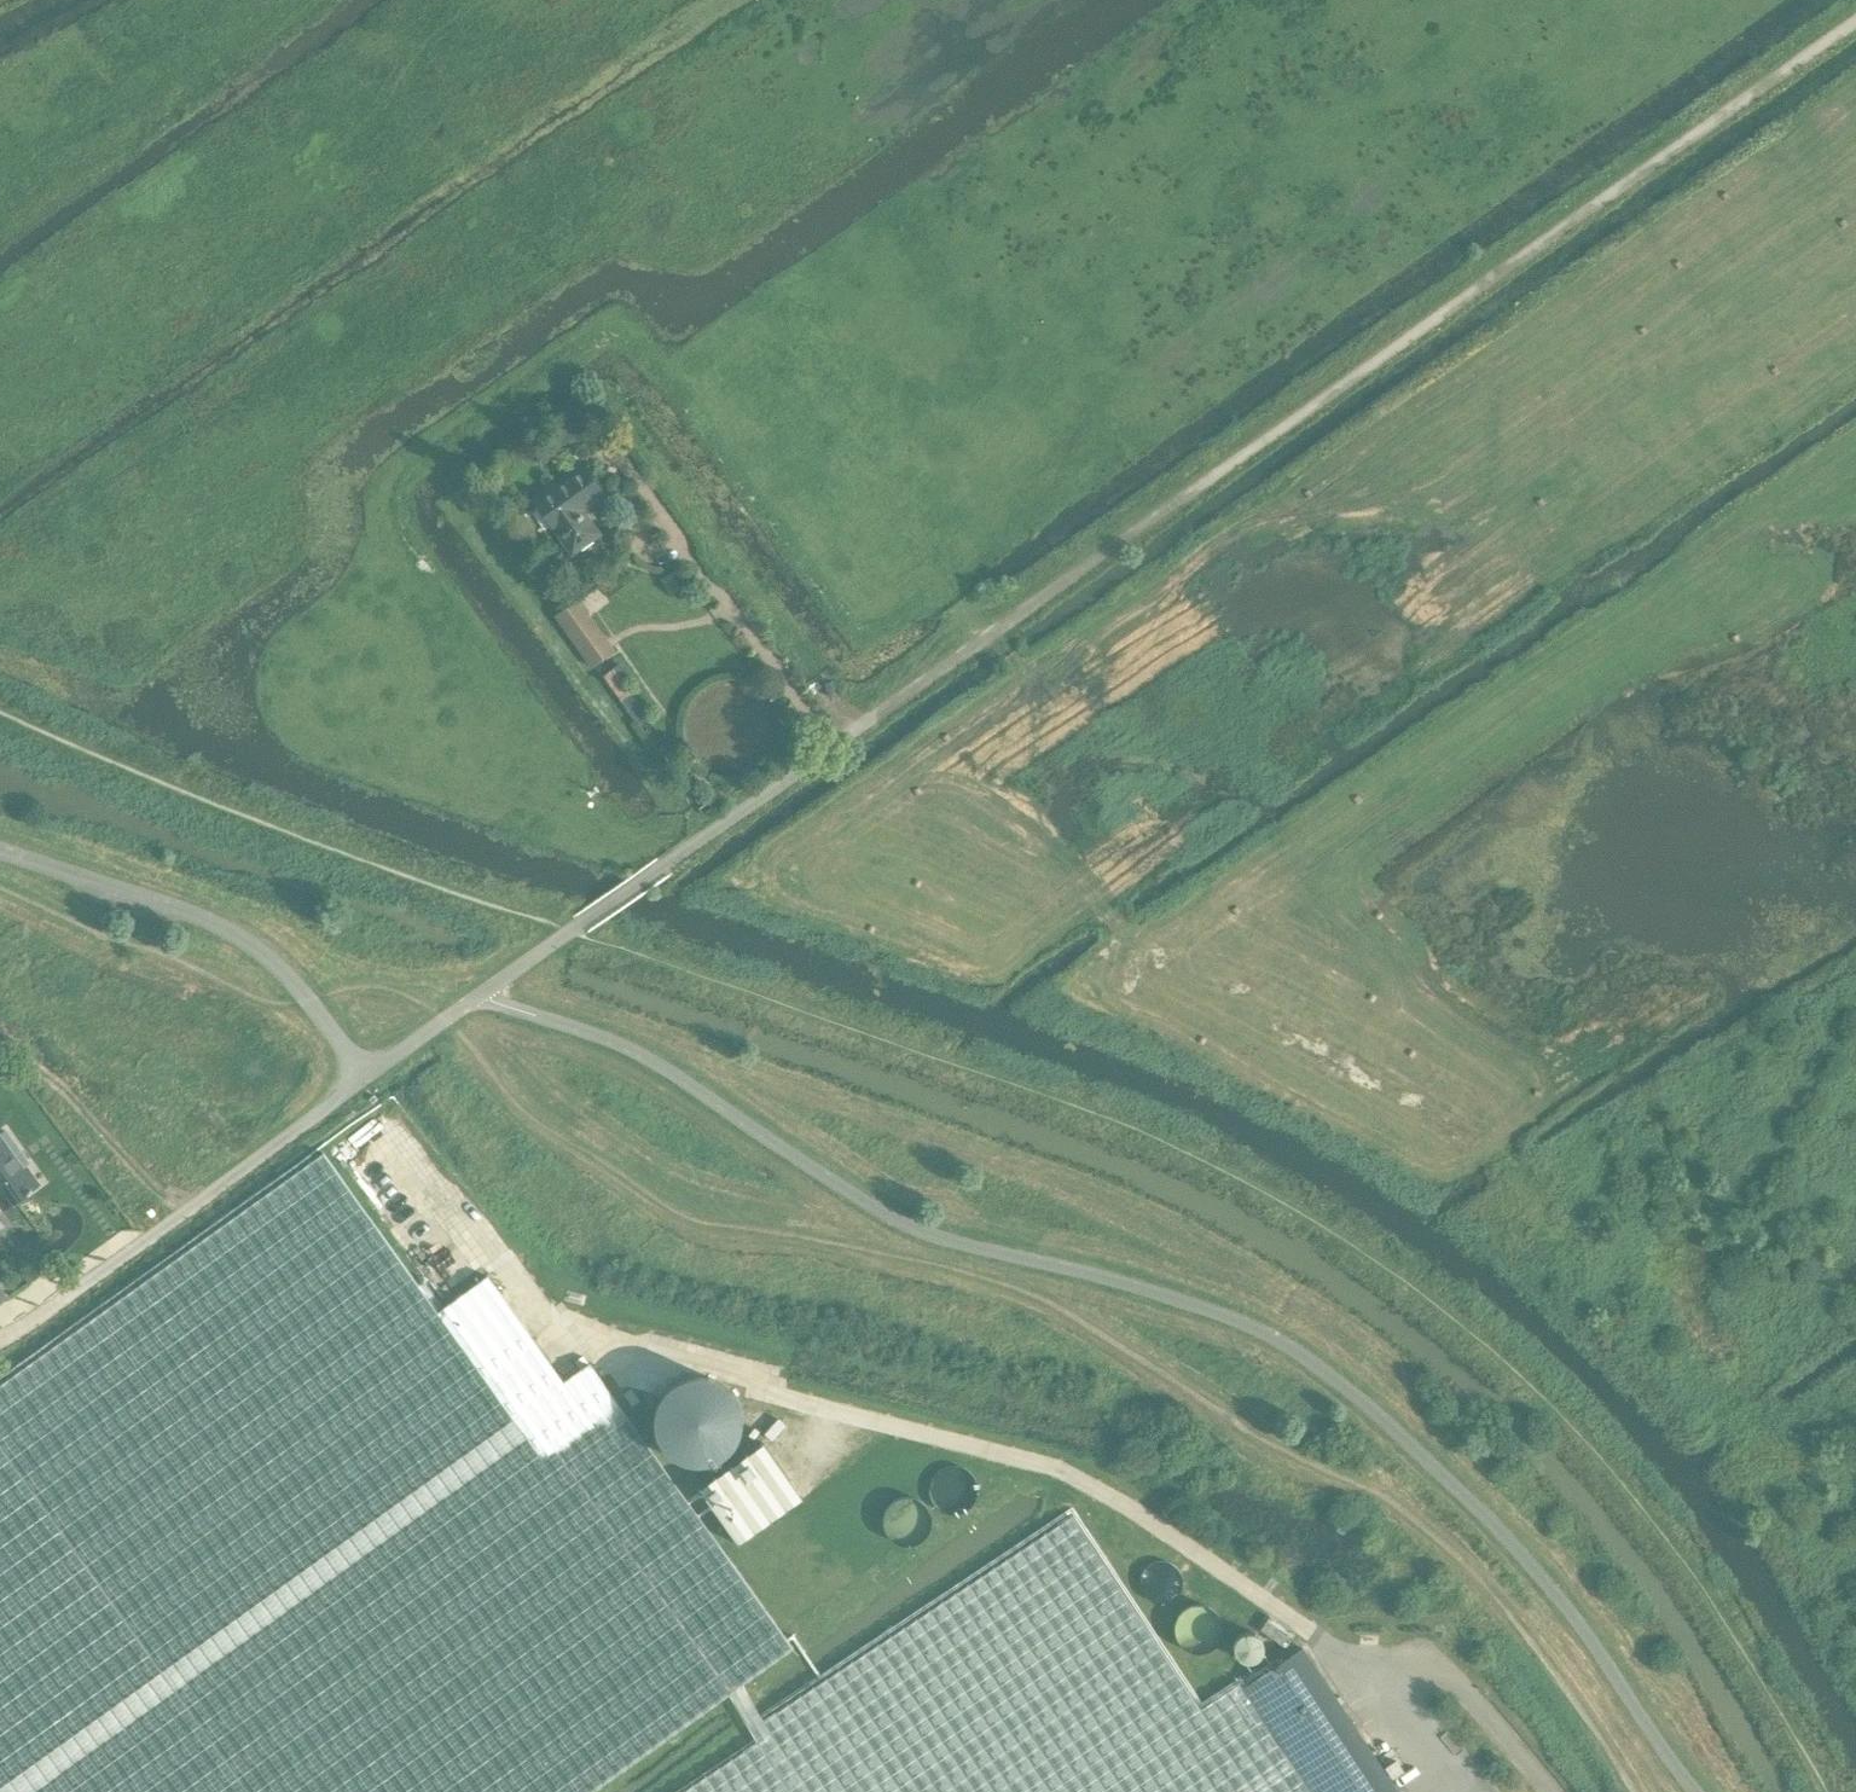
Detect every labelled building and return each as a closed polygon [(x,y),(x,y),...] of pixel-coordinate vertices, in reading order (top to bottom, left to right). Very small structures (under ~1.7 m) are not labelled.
[(534,499),(541,509),(570,549),(575,545),(578,548),(592,538),(591,534),(596,531),(586,516),(582,516),(580,512),(603,496),(583,467),(567,479),(566,477),(534,499)] [(662,579),(671,595),(683,588),(675,571),(662,579)] [(555,616),(590,667),(614,651),(578,600),(555,616)] [(605,676),(620,698),(630,691),(614,669),(605,676)] [(0,1135),(0,1209),(2,1208),(3,1210),(27,1193),(28,1195),(32,1192),(31,1190),(38,1185),(24,1165),(23,1166),(15,1155),(20,1152),(5,1132),(0,1135)] [(729,1695),(744,1685),(793,1649),(589,1364),(563,1382),(488,1276),(438,1312),(324,1153),(0,1385),(0,1791),(594,1791),(729,1695)] [(8,1296),(0,1284),(0,1302),(8,1296)] [(754,1466),(706,1507),(774,1601),(828,1560),(754,1466)] [(744,1685),(729,1695),(757,1741),(681,1791),(1311,1791),(1242,1687),(1238,1682),(1200,1708),(1072,1516),(763,1720),(744,1685)] [(1242,1687),(1311,1791),(1397,1791),(1302,1648),(1242,1687)]
